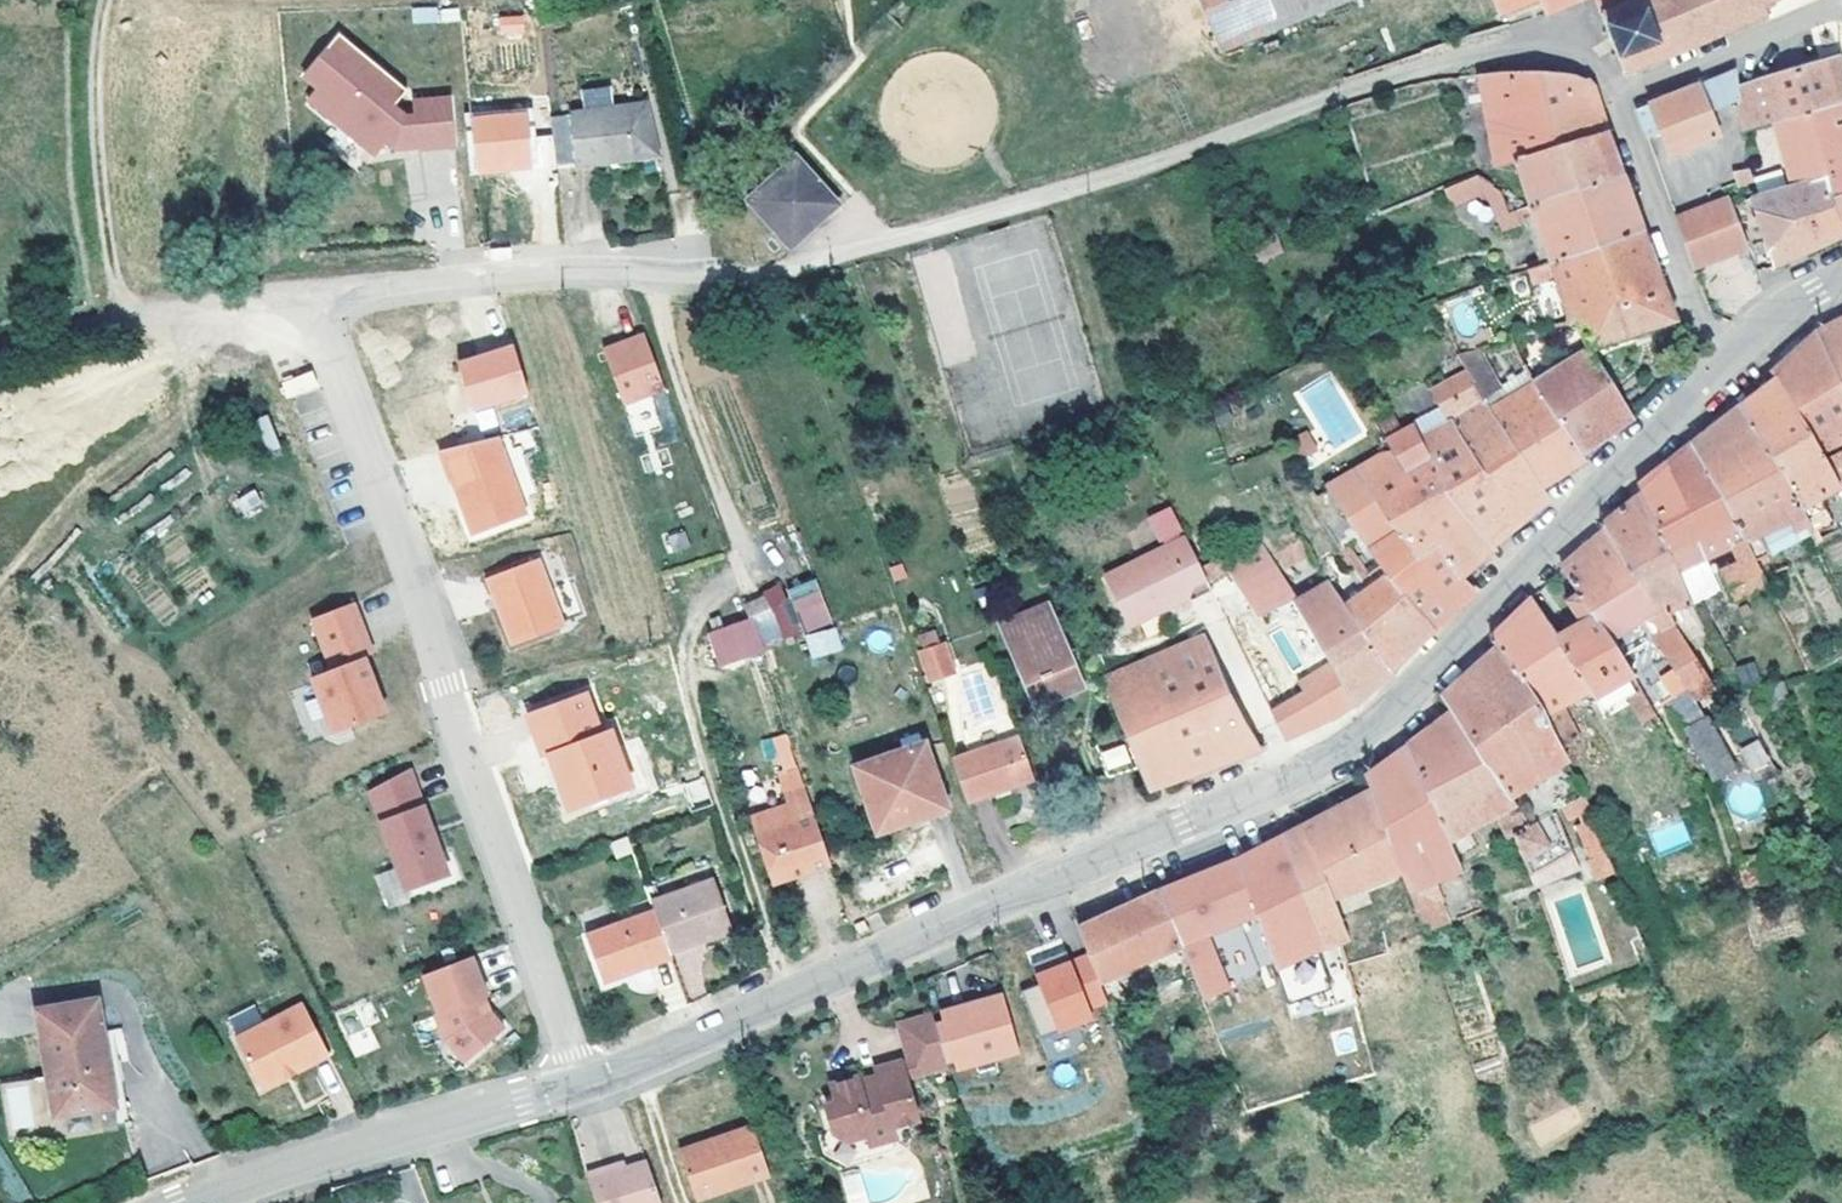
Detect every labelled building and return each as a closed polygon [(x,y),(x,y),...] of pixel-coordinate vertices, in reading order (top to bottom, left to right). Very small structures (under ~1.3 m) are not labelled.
[(1220,50),(1342,0),(1200,0),(1220,50)] [(1494,12),(1524,0),(1490,0),(1494,12)] [(1539,11),(1561,3),(1568,0),(1534,0),(1539,11)] [(1593,12),(1623,0),(1589,0),(1593,12)] [(1593,12),(1616,71),(1757,14),(1754,6),(1767,0),(1623,0),(1593,12)] [(411,10),(412,23),(458,19),(457,6),(411,10)] [(497,34),(524,34),(524,15),(497,15),(497,34)] [(408,91),(341,33),(305,74),(319,86),(308,98),(373,155),(385,143),(392,149),(417,147),(418,150),(454,148),(450,99),(414,102),(415,117),(405,118),(394,107),(408,91)] [(1737,81),(1737,95),(1740,126),(1775,115),(1841,96),(1841,71),(1837,53),(1737,81)] [(1737,95),(1737,81),(1735,66),(1636,105),(1646,131),(1658,127),(1667,151),(1716,132),(1706,108),(1737,95)] [(1488,73),(1468,74),(1487,172),(1505,165),(1599,131),(1587,98),(1585,89),(1574,80),(1558,74),(1525,73),(1488,73)] [(583,92),(585,112),(614,108),(612,88),(583,92)] [(1775,115),(1792,182),(1826,172),(1835,197),(1841,195),(1841,96),(1775,115)] [(585,112),(572,113),(578,163),(658,153),(652,103),(614,108),(585,112)] [(527,113),(472,117),(477,172),(531,167),(527,113)] [(578,163),(572,113),(553,116),(559,166),(578,163)] [(1606,151),(1599,131),(1505,165),(1520,207),(1613,172),(1606,151)] [(838,198),(790,147),(744,189),(792,240),(838,198)] [(1783,167),(1754,175),(1757,189),(1786,182),(1783,167)] [(1752,180),(1748,168),(1734,172),(1737,183),(1737,184),(1752,180)] [(1621,196),(1613,172),(1520,207),(1506,212),(1498,215),(1490,218),(1496,232),(1525,222),(1540,262),(1634,232),(1621,196)] [(1835,197),(1826,172),(1792,182),(1751,194),(1752,197),(1770,265),(1809,247),(1841,233),(1841,217),(1835,197)] [(1746,248),(1727,196),(1720,198),(1676,214),(1695,267),(1739,251),(1746,248)] [(1758,271),(1770,265),(1752,197),(1736,201),(1758,271)] [(1496,209),(1498,215),(1506,212),(1503,206),(1496,209)] [(1642,255),(1634,232),(1540,262),(1520,270),(1526,282),(1550,274),(1563,302),(1536,308),(1525,311),(1526,334),(1538,332),(1564,325),(1581,349),(1665,320),(1642,255)] [(1756,273),(1751,259),(1744,262),(1749,276),(1756,273)] [(1831,320),(1826,322),(1809,331),(1841,400),(1841,315),(1831,320)] [(1764,378),(1813,454),(1841,436),(1841,400),(1809,331),(1778,358),(1768,368),(1761,373),(1764,378)] [(641,333),(600,349),(622,404),(663,388),(641,333)] [(1511,351),(1507,345),(1498,346),(1502,353),(1511,351)] [(474,409),(528,392),(514,346),(459,363),(474,409)] [(1495,389),(1473,349),(1448,353),(1453,361),(1477,400),(1495,389)] [(1594,437),(1625,417),(1585,357),(1539,383),(1532,387),(1571,452),(1594,437)] [(1530,487),(1485,412),(1477,400),(1453,361),(1447,364),(1451,370),(1435,378),(1420,386),(1431,403),(1404,415),(1395,402),(1368,419),(1371,430),(1375,439),(1399,425),(1484,547),(1508,526),(1538,500),(1530,487)] [(1532,387),(1539,383),(1531,370),(1525,375),(1532,387)] [(313,371),(281,380),(285,397),(318,389),(313,371)] [(1532,387),(1525,375),(1512,381),(1520,394),(1532,387)] [(1813,454),(1764,378),(1746,392),(1731,405),(1794,524),(1799,533),(1805,545),(1814,541),(1808,528),(1822,522),(1811,493),(1841,477),(1841,445),(1817,460),(1813,454)] [(1571,452),(1532,387),(1520,394),(1485,412),(1530,487),(1547,476),(1574,458),(1571,452)] [(1794,524),(1731,405),(1697,431),(1682,443),(1740,557),(1751,552),(1754,551),(1743,530),(1775,516),(1781,530),(1794,524)] [(268,414),(256,418),(267,450),(279,446),(268,414)] [(1399,425),(1375,439),(1372,440),(1376,452),(1313,492),(1330,514),(1362,555),(1368,561),(1392,546),(1414,572),(1436,559),(1453,575),(1467,562),(1484,547),(1399,425)] [(1309,426),(1276,441),(1286,462),(1319,447),(1309,426)] [(470,538),(527,514),(500,438),(439,453),(470,538)] [(1627,486),(1631,494),(1669,568),(1715,543),(1723,558),(1704,568),(1712,584),(1719,597),(1752,581),(1749,575),(1740,557),(1682,443),(1644,472),(1627,486)] [(233,500),(242,519),(265,508),(256,489),(233,500)] [(1669,568),(1631,494),(1609,512),(1593,524),(1596,529),(1650,614),(1661,608),(1663,611),(1684,597),(1669,568)] [(1149,519),(1162,546),(1184,536),(1171,509),(1149,519)] [(662,536),(667,554),(689,547),(684,529),(662,536)] [(1650,614),(1596,529),(1585,539),(1568,554),(1553,567),(1568,593),(1600,644),(1631,625),(1650,614)] [(1208,586),(1184,536),(1162,546),(1105,574),(1130,624),(1162,609),(1159,603),(1169,598),(1171,604),(1172,603),(1189,595),(1208,586)] [(1301,553),(1290,538),(1268,551),(1279,567),(1301,553)] [(1211,558),(1216,568),(1243,616),(1284,599),(1260,555),(1250,539),(1211,558)] [(1368,561),(1362,555),(1359,556),(1352,549),(1336,557),(1345,568),(1359,585),(1379,576),(1383,581),(1423,629),(1443,609),(1465,588),(1453,575),(1436,559),(1414,572),(1392,546),(1368,561)] [(1740,557),(1749,575),(1759,571),(1751,552),(1740,557)] [(510,646),(565,626),(541,560),(486,579),(510,646)] [(1399,652),(1358,594),(1342,570),(1318,579),(1320,582),(1341,616),(1379,672),(1399,652)] [(816,580),(785,591),(789,602),(821,591),(816,580)] [(1423,629),(1383,581),(1358,594),(1399,652),(1406,645),(1423,629)] [(1341,616),(1320,582),(1285,602),(1344,705),(1362,688),(1379,672),(1341,616)] [(765,591),(768,598),(782,636),(799,629),(794,615),(789,602),(785,591),(783,585),(765,591)] [(161,621),(177,607),(160,586),(143,600),(161,621)] [(1212,595),(1208,586),(1189,595),(1199,601),(1212,595)] [(821,591),(789,602),(794,615),(799,613),(806,632),(832,623),(821,591)] [(1612,664),(1568,593),(1557,600),(1566,612),(1545,628),(1523,644),(1553,701),(1574,689),(1577,695),(1617,672),(1612,664)] [(1523,644),(1545,628),(1522,597),(1481,637),(1488,645),(1492,648),(1545,749),(1562,739),(1546,706),(1553,701),(1523,644)] [(746,606),(751,619),(760,644),(782,636),(768,598),(746,606)] [(1159,603),(1162,609),(1171,604),(1169,598),(1159,603)] [(335,668),(366,656),(359,639),(368,635),(354,602),(315,618),(335,668)] [(1075,685),(1041,602),(991,622),(1025,704),(1075,685)] [(1727,683),(1694,617),(1673,629),(1663,611),(1661,608),(1650,614),(1631,625),(1643,647),(1635,652),(1640,661),(1629,671),(1647,702),(1674,687),(1680,696),(1700,684),(1708,696),(1727,683)] [(751,619),(709,635),(721,667),(763,652),(760,644),(751,619)] [(835,629),(808,638),(814,657),(842,649),(835,629)] [(918,637),(923,651),(940,645),(935,631),(918,637)] [(1197,631),(1181,639),(1094,677),(1115,734),(1127,767),(1135,790),(1210,762),(1251,746),(1197,631)] [(375,652),(368,635),(359,639),(366,656),(375,652)] [(928,682),(957,672),(947,643),(940,645),(923,651),(918,653),(928,682)] [(1431,696),(1442,711),(1495,794),(1551,761),(1545,749),(1492,648),(1488,645),(1459,671),(1431,696)] [(1635,652),(1621,660),(1627,672),(1629,671),(1640,661),(1635,652)] [(389,713),(366,656),(335,668),(314,677),(337,733),(389,713)] [(1747,704),(1778,698),(1772,678),(1738,684),(1739,693),(1745,692),(1747,704)] [(1646,719),(1625,685),(1615,690),(1631,716),(1634,714),(1639,722),(1646,719)] [(542,757),(547,755),(605,733),(590,693),(526,717),(542,757)] [(1696,710),(1707,729),(1731,770),(1756,755),(1725,694),(1712,702),(1696,710)] [(1513,821),(1495,794),(1442,711),(1380,757),(1354,777),(1360,791),(1367,809),(1390,874),(1396,890),(1422,880),(1449,869),(1448,866),(1435,843),(1445,838),(1482,816),(1497,839),(1502,837),(1517,827),(1513,821)] [(547,755),(569,814),(635,790),(613,730),(605,733),(547,755)] [(937,805),(911,731),(842,755),(868,828),(916,812),(937,805)] [(1127,767),(1115,734),(1084,745),(1096,778),(1127,767)] [(1023,779),(1008,736),(939,759),(955,803),(996,789),(1023,779)] [(1569,750),(1562,739),(1545,749),(1551,761),(1569,750)] [(372,787),(385,823),(426,808),(410,765),(372,787)] [(798,794),(794,780),(778,786),(782,798),(798,794)] [(1367,809),(1360,791),(1272,836),(1315,949),(1325,946),(1339,941),(1323,900),(1320,891),(1352,879),(1355,887),(1390,874),(1367,809)] [(820,860),(798,794),(782,798),(739,812),(761,879),(795,868),(820,860)] [(1570,821),(1564,824),(1586,875),(1602,868),(1595,847),(1576,804),(1565,810),(1570,821)] [(1517,827),(1502,837),(1525,883),(1527,887),(1569,869),(1540,807),(1513,821),(1517,827)] [(449,873),(426,808),(385,823),(408,888),(449,873)] [(1657,856),(1691,842),(1681,818),(1647,832),(1657,856)] [(619,833),(603,839),(607,854),(623,849),(619,833)] [(1336,974),(1334,974),(1300,985),(1292,957),(1315,949),(1272,836),(1236,855),(1172,879),(1068,927),(1073,942),(1090,981),(1175,943),(1248,914),(1279,1018),(1328,1004),(1343,999),(1336,974)] [(1448,866),(1459,860),(1445,838),(1435,843),(1448,866)] [(394,867),(374,874),(386,908),(406,901),(394,867)] [(655,949),(658,947),(718,927),(701,878),(638,900),(641,910),(655,949)] [(1323,900),(1355,887),(1352,879),(1320,891),(1323,900)] [(1436,921),(1422,880),(1396,890),(1410,930),(1436,921)] [(655,949),(641,910),(571,933),(586,976),(656,953),(655,949)] [(867,928),(864,919),(854,923),(857,932),(867,928)] [(1090,981),(1073,942),(1046,954),(1069,1009),(1096,998),(1090,981)] [(460,954),(411,972),(427,1010),(424,1011),(435,1036),(455,1058),(494,1024),(481,1009),(477,1011),(473,1003),(477,1001),(474,994),(477,993),(460,954)] [(1069,1009),(1046,954),(1016,967),(1039,1022),(1069,1009)] [(108,1118),(92,1025),(87,993),(27,1004),(37,1072),(24,1075),(27,1093),(20,1094),(28,1134),(108,1118)] [(322,1050),(295,999),(229,1033),(256,1085),(322,1050)] [(108,1118),(118,1116),(103,1023),(92,1025),(108,1118)] [(956,1088),(941,1034),(906,1045),(917,1079),(884,1089),(887,1101),(868,1106),(865,1096),(837,1104),(845,1130),(834,1132),(840,1153),(828,1157),(833,1175),(855,1185),(907,1170),(902,1149),(927,1142),(915,1099),(956,1088)] [(683,1157),(699,1202),(700,1202),(770,1178),(753,1131),(683,1157)] [(609,1179),(624,1175),(621,1166),(606,1171),(609,1179)] [(649,1167),(624,1175),(609,1179),(606,1171),(587,1177),(595,1202),(661,1202),(649,1167)]
